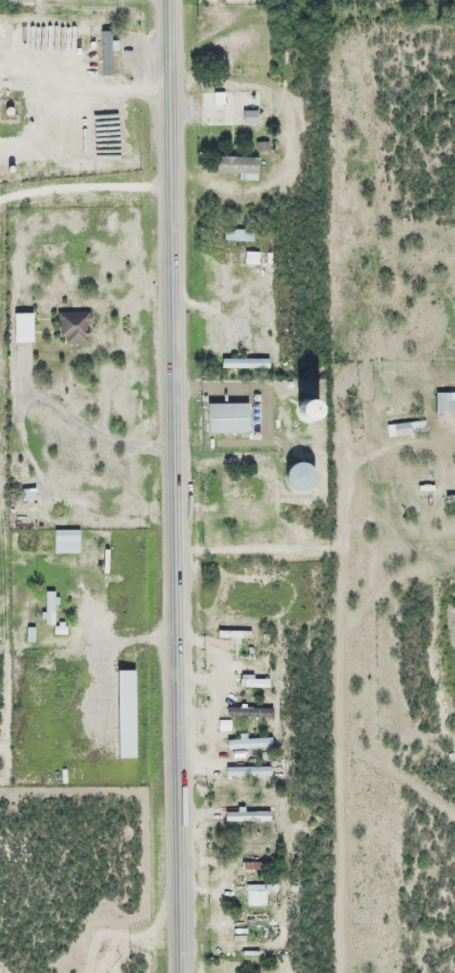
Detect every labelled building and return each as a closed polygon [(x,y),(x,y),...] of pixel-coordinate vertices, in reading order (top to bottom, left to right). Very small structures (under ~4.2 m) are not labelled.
[(203,93),(203,126),(222,126),(222,93),(203,93)] [(227,124),(257,124),(257,93),(227,93),(227,124)] [(221,241),(251,242),(251,232),(221,231),(221,241)] [(58,344),(87,344),(87,312),(58,312),(58,344)] [(30,313),(11,313),(11,343),(30,343),(30,313)] [(433,393),(433,414),(454,414),(454,393),(433,393)] [(454,496),(454,487),(416,487),(416,496),(454,496)] [(32,490),(19,490),(19,502),(33,502),(32,490)] [(51,554),(76,554),(76,531),(51,531),(51,554)] [(43,592),(43,626),(54,626),(54,592),(43,592)] [(131,758),(131,671),(112,671),(112,758),(131,758)] [(237,740),(224,740),(224,750),(271,749),(271,737),(237,738),(237,740)] [(268,822),(268,812),(222,812),(222,822),(268,822)] [(270,921),(232,921),(232,930),(270,930),(270,921)]
